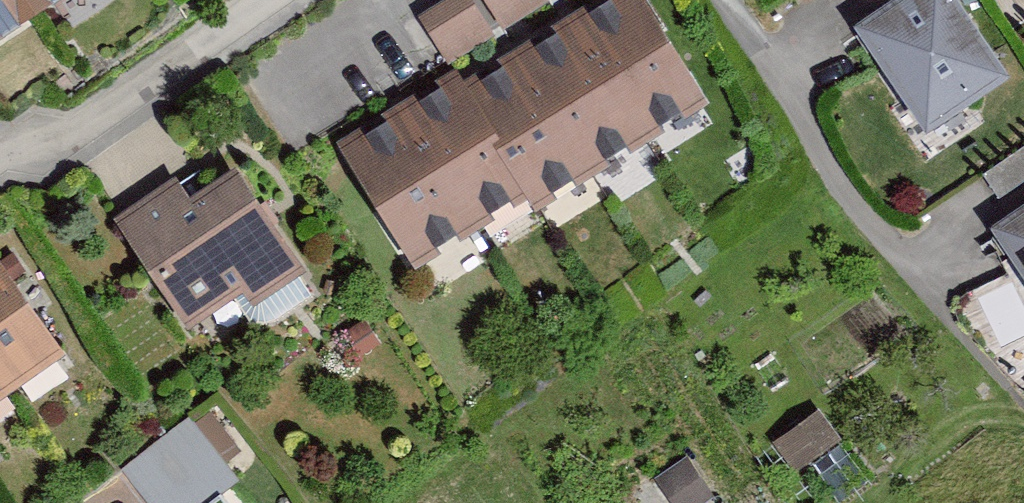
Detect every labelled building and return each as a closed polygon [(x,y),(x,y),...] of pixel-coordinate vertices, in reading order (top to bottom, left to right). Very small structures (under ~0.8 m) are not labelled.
[(79,0),(0,0),(0,52),(79,0)] [(342,152),(421,278),(532,209),(541,222),(719,111),(649,0),(616,0),(472,90),(464,76),(342,152)] [(424,26),(453,72),(499,44),(472,0),(467,0),(424,26)] [(508,38),(556,7),(551,0),(484,0),(508,38)] [(937,145),(1021,87),(961,0),(915,0),(862,36),(937,145)] [(986,179),(1000,200),(1023,184),(1023,154),(986,179)] [(181,191),(123,228),(192,336),(243,303),(252,316),(310,278),(248,181),(196,214),(181,191)] [(998,236),(1023,275),(1023,218),(998,236)] [(0,259),(0,418),(78,362),(3,257),(0,259)] [(820,410),(771,445),(794,478),(844,443),(820,410)] [(143,502),(216,502),(237,487),(192,427),(124,478),(143,502)] [(667,502),(713,502),(686,464),(655,485),(667,502)]
